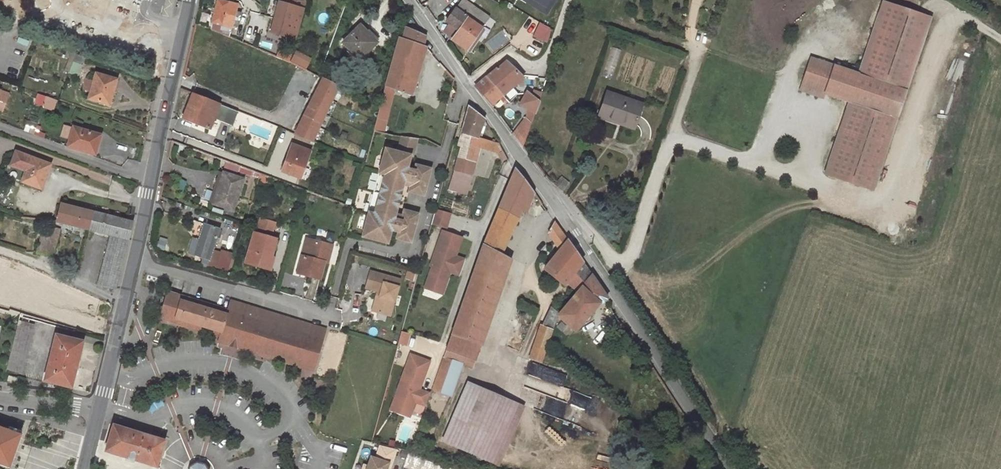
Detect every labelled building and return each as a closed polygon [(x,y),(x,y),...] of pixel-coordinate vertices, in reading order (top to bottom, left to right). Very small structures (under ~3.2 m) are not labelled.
[(210,29),(229,36),(232,24),(237,26),(240,13),(235,12),(237,5),(218,0),(217,0),(215,9),(214,13),(211,22),(210,29)] [(279,1),(275,14),(282,16),(300,21),(306,0),(280,0),(280,1),(279,1)] [(474,6),(465,0),(461,0),(455,9),(467,18),(459,30),(453,39),(452,40),(466,49),(488,16),(474,6)] [(527,1),(546,14),(549,8),(536,0),(528,0),(527,1)] [(549,8),(554,0),(536,0),(549,8)] [(931,19),(883,3),(860,70),(859,75),(849,103),(825,174),(874,191),(931,19)] [(447,21),(450,24),(459,30),(467,18),(455,9),(447,21)] [(282,16),(275,14),(270,32),(276,33),(295,39),(300,21),(282,16)] [(539,23),(533,35),(545,41),(550,29),(539,23)] [(450,37),(453,39),(459,30),(450,24),(446,31),(451,35),(450,37)] [(359,25),(342,42),(359,59),(374,44),(373,43),(363,33),(365,31),(359,25)] [(405,28),(402,39),(423,46),(425,36),(405,28)] [(367,29),(365,31),(363,33),(373,43),(377,39),(367,29)] [(499,32),(495,38),(505,45),(510,39),(499,32)] [(295,39),(276,33),(274,39),(293,44),(295,39)] [(420,65),(425,46),(423,46),(402,39),(399,37),(393,56),(420,65)] [(279,50),(277,56),(288,61),(290,55),(279,50)] [(290,55),(288,61),(299,66),(302,67),(305,60),(290,54),(290,55)] [(288,61),(277,56),(274,63),(291,71),(296,74),(299,66),(288,61)] [(393,59),(389,71),(405,77),(407,72),(416,75),(420,65),(393,56),(393,59)] [(859,75),(860,70),(853,68),(852,72),(811,59),(802,87),(849,103),(859,75)] [(497,68),(487,77),(502,94),(522,76),(507,61),(498,68),(497,68)] [(301,82),(307,70),(302,67),(299,66),(296,74),(294,79),(301,82)] [(389,71),(385,86),(393,88),(410,94),(415,80),(405,77),(389,71)] [(116,79),(96,73),(89,98),(106,103),(110,87),(113,88),(116,79)] [(540,94),(546,77),(538,76),(533,88),(540,94)] [(487,77),(475,87),(491,104),(499,97),(501,100),(505,97),(502,94),(487,77)] [(311,100),(294,133),(312,140),(338,86),(322,78),(313,96),(311,100)] [(379,107),(373,130),(382,133),(384,125),(393,88),(385,86),(379,107)] [(540,94),(533,88),(531,95),(538,101),(540,94)] [(218,103),(192,92),(182,119),(209,129),(216,109),(218,103)] [(538,101),(531,95),(527,92),(520,104),(534,112),(538,101)] [(606,92),(599,112),(622,120),(621,123),(634,127),(641,105),(606,92)] [(56,99),(47,96),(43,106),(53,109),(56,99)] [(218,103),(216,109),(228,113),(230,108),(218,103)] [(485,122),(483,119),(468,107),(457,145),(461,146),(454,169),(471,174),(478,147),(497,153),(502,149),(497,142),(480,137),(485,122)] [(238,111),(230,108),(228,113),(225,122),(233,125),(238,111)] [(523,146),(530,124),(525,120),(524,119),(513,133),(523,146)] [(99,135),(72,127),(67,146),(92,153),(95,143),(97,144),(99,135)] [(416,140),(401,136),(397,152),(384,149),(362,238),(387,244),(391,231),(398,232),(396,239),(411,243),(418,215),(403,211),(402,217),(395,215),(402,185),(409,187),(408,192),(423,196),(430,169),(415,166),(413,171),(406,169),(409,156),(412,157),(416,140)] [(292,144),(282,171),(300,177),(309,151),(292,144)] [(502,149),(497,153),(501,160),(506,157),(502,149)] [(49,165),(16,152),(11,164),(26,171),(23,181),(39,187),(42,179),(44,180),(49,165)] [(261,173),(239,165),(237,170),(259,178),(261,173)] [(534,192),(515,168),(496,214),(483,244),(500,254),(522,207),(527,210),(534,192)] [(471,174),(454,169),(449,188),(466,193),(471,174)] [(222,173),(218,187),(213,201),(212,202),(233,209),(243,179),(222,173)] [(270,178),(261,174),(259,181),(268,184),(270,178)] [(561,177),(554,185),(561,190),(567,183),(561,177)] [(210,200),(213,201),(218,187),(214,186),(210,200)] [(60,204),(56,221),(89,229),(94,212),(60,204)] [(435,209),(431,223),(446,227),(450,213),(435,209)] [(133,222),(128,221),(94,212),(89,229),(98,231),(102,233),(113,235),(109,251),(106,250),(98,284),(108,287),(115,289),(133,222)] [(274,223),(260,219),(256,233),(254,232),(245,262),(269,269),(273,257),(271,256),(276,238),(270,237),(274,223)] [(567,240),(554,221),(548,231),(559,249),(567,240)] [(219,230),(219,227),(204,223),(199,241),(191,238),(187,253),(210,260),(215,241),(219,230)] [(59,230),(50,228),(48,237),(42,236),(37,253),(52,256),(59,230)] [(455,256),(461,237),(442,231),(430,265),(431,266),(424,288),(435,291),(439,280),(445,282),(449,271),(450,268),(457,270),(461,258),(455,256)] [(331,245),(309,240),(305,256),(302,255),(297,272),(319,278),(323,261),(327,262),(331,245)] [(582,261),(567,240),(559,249),(544,269),(564,284),(565,283),(582,261)] [(483,244),(475,268),(502,278),(509,258),(500,254),(483,244)] [(464,259),(461,258),(457,270),(450,268),(449,271),(459,275),(464,259)] [(591,275),(582,261),(565,283),(572,289),(575,291),(580,285),(581,286),(591,275)] [(469,284),(452,333),(479,344),(502,278),(475,268),(469,284)] [(377,290),(380,291),(375,311),(390,315),(400,279),(370,270),(365,287),(377,290)] [(576,292),(561,313),(558,315),(574,330),(589,313),(607,297),(591,275),(581,286),(576,292)] [(439,280),(435,291),(441,294),(445,282),(439,280)] [(380,291),(377,290),(372,310),(375,311),(380,291)] [(313,368),(325,329),(246,305),(243,314),(229,310),(168,292),(161,316),(170,319),(171,316),(221,331),(220,335),(219,340),(313,368)] [(243,314),(246,305),(231,301),(229,310),(243,314)] [(542,325),(552,329),(558,315),(556,313),(554,311),(553,310),(550,308),(542,325)] [(9,321),(17,324),(20,313),(12,311),(9,321)] [(17,324),(17,325),(6,368),(22,373),(33,325),(28,324),(30,316),(20,313),(17,324)] [(171,316),(170,319),(220,335),(221,331),(171,316)] [(530,357),(541,361),(552,329),(542,325),(541,325),(530,357)] [(452,333),(443,357),(461,363),(471,367),(479,344),(452,333)] [(81,342),(55,335),(44,381),(70,387),(74,368),(75,368),(77,360),(76,360),(81,342)] [(428,361),(409,354),(391,404),(410,411),(413,400),(418,389),(428,361)] [(443,357),(432,389),(450,395),(461,363),(443,357)] [(528,362),(524,373),(543,380),(539,394),(585,409),(589,396),(562,387),(566,375),(528,362)] [(524,407),(467,383),(443,441),(499,464),(524,407)] [(428,393),(418,389),(413,400),(424,404),(428,393)] [(410,411),(391,404),(389,409),(408,416),(410,411)] [(113,425),(106,450),(157,466),(159,459),(165,440),(113,425)] [(9,467),(20,435),(7,431),(7,429),(0,427),(0,464),(9,467)] [(380,444),(377,456),(371,455),(367,468),(387,468),(390,460),(392,461),(396,447),(380,444)] [(409,449),(403,465),(414,468),(461,468),(409,449)] [(197,460),(183,468),(203,468),(197,460)]
